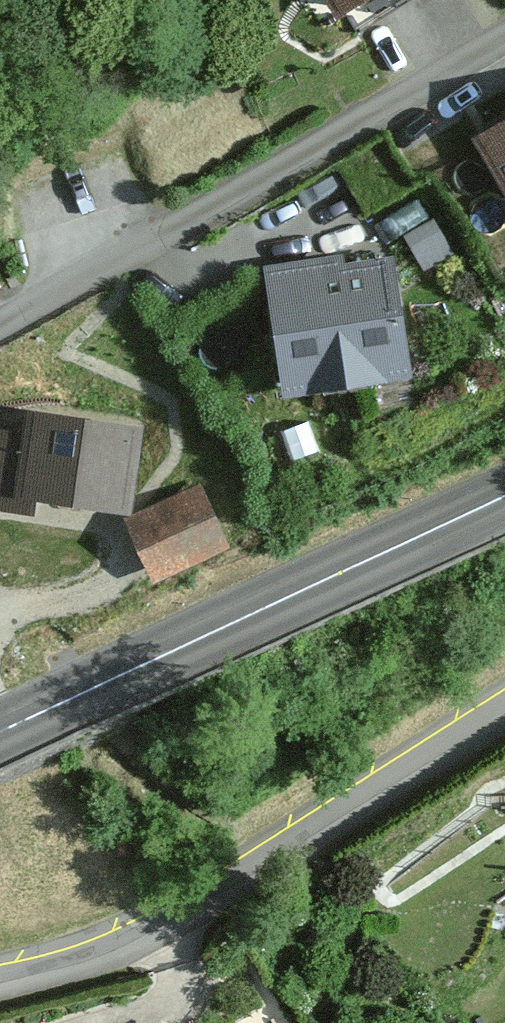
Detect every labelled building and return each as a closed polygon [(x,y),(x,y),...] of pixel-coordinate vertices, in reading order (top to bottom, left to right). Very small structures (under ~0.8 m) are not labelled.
[(374,40),(436,0),(347,0),(374,40)] [(480,140),(504,182),(504,125),(480,140)] [(340,259),(273,270),(292,391),(403,374),(386,267),(342,274),(340,259)] [(32,514),(35,494),(126,508),(138,432),(33,416),(31,431),(0,426),(0,509),(32,514)] [(201,490),(127,519),(151,576),(224,547),(201,490)]
